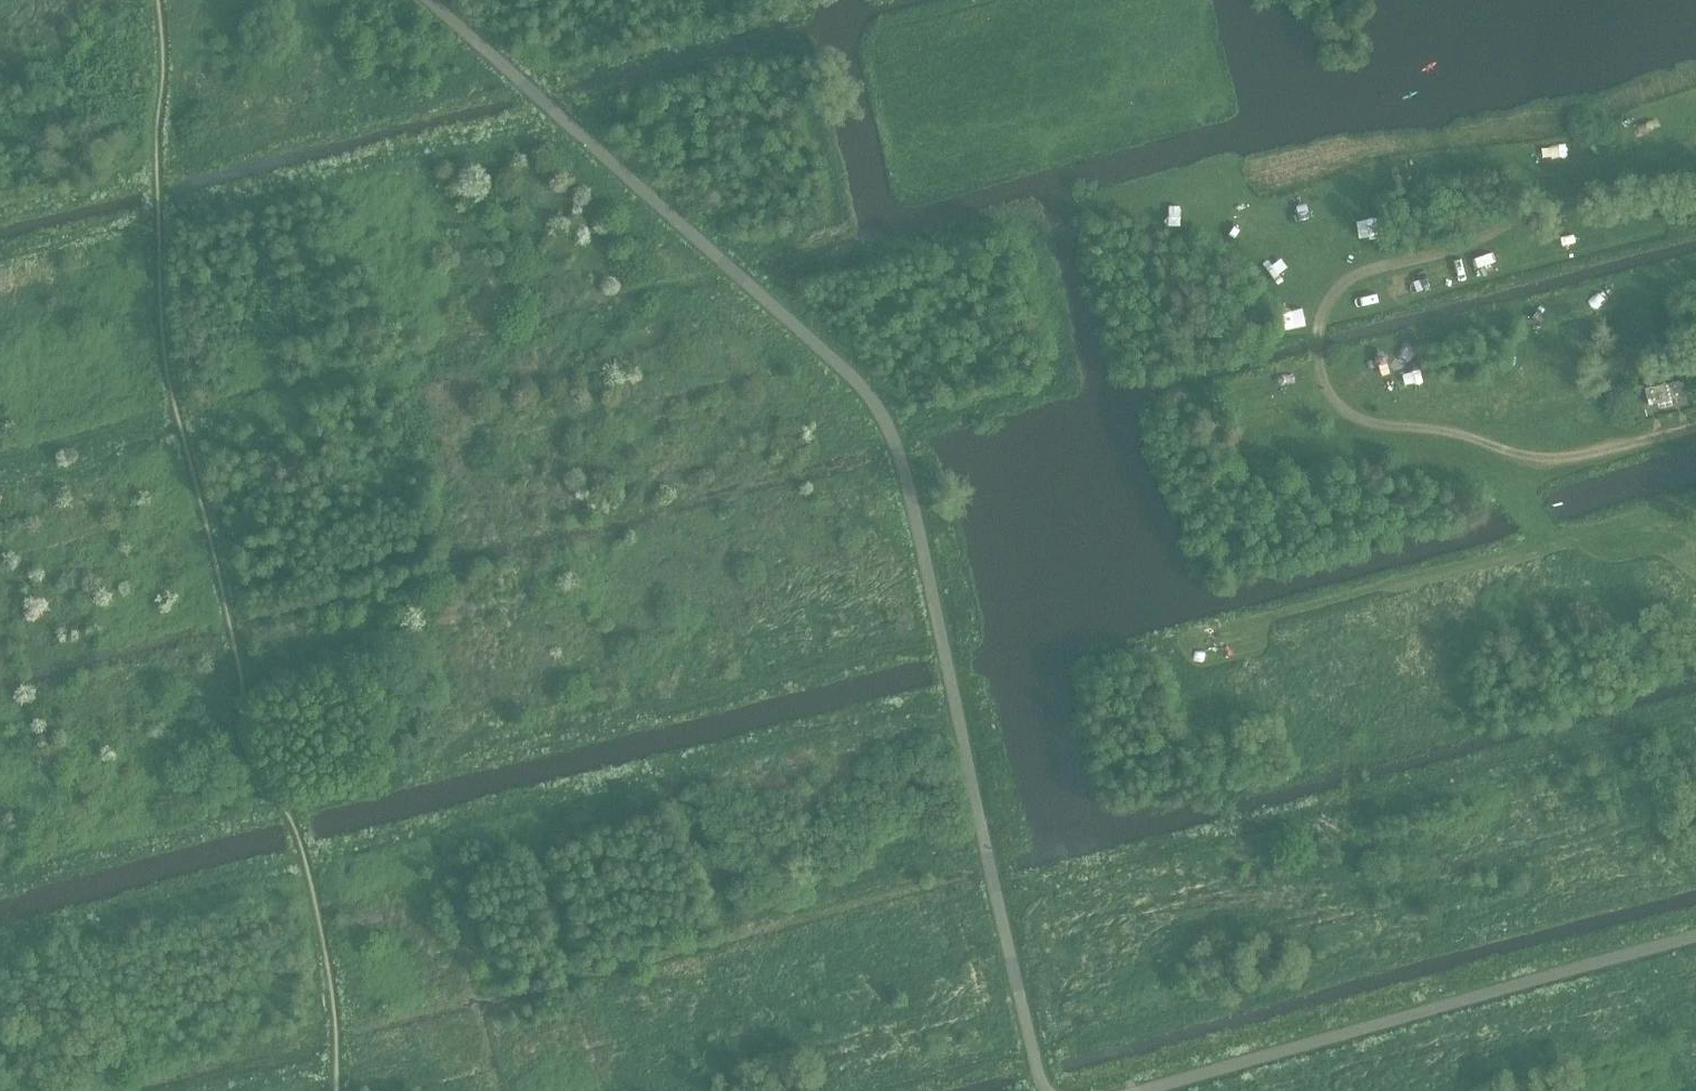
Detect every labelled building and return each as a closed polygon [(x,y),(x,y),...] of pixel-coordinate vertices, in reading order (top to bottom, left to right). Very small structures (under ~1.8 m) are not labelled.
[(1680,382),(1645,390),(1649,407),(1684,398),(1680,382)]
